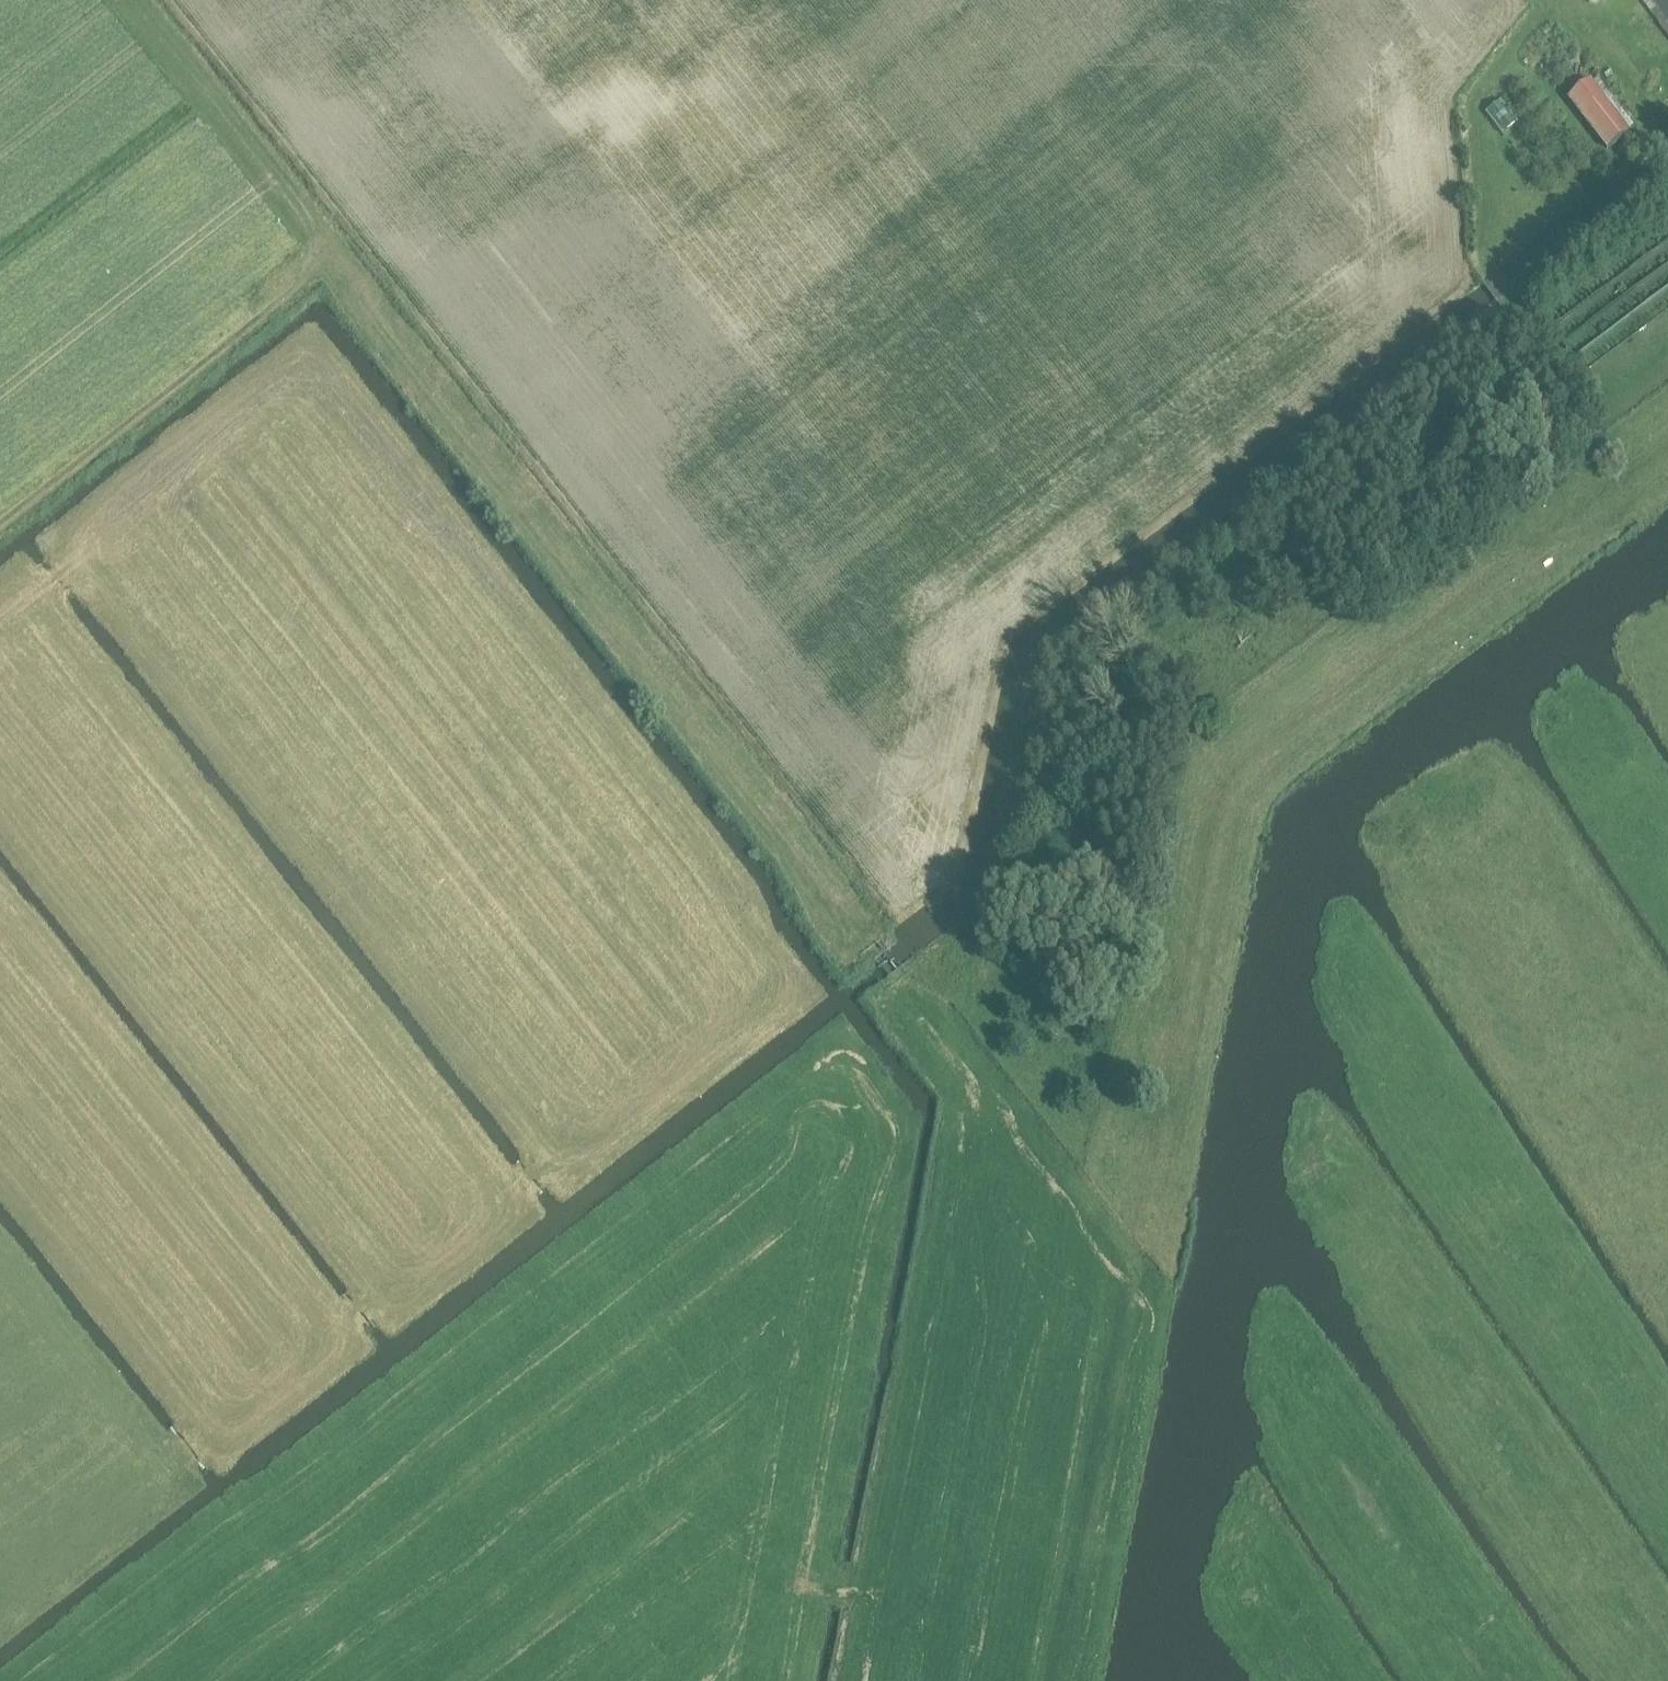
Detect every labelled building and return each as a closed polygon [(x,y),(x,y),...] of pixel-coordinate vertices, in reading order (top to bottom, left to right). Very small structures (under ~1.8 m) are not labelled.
[(1630,133),(1603,99),(1589,81),(1568,98),(1609,150),(1630,133)]
